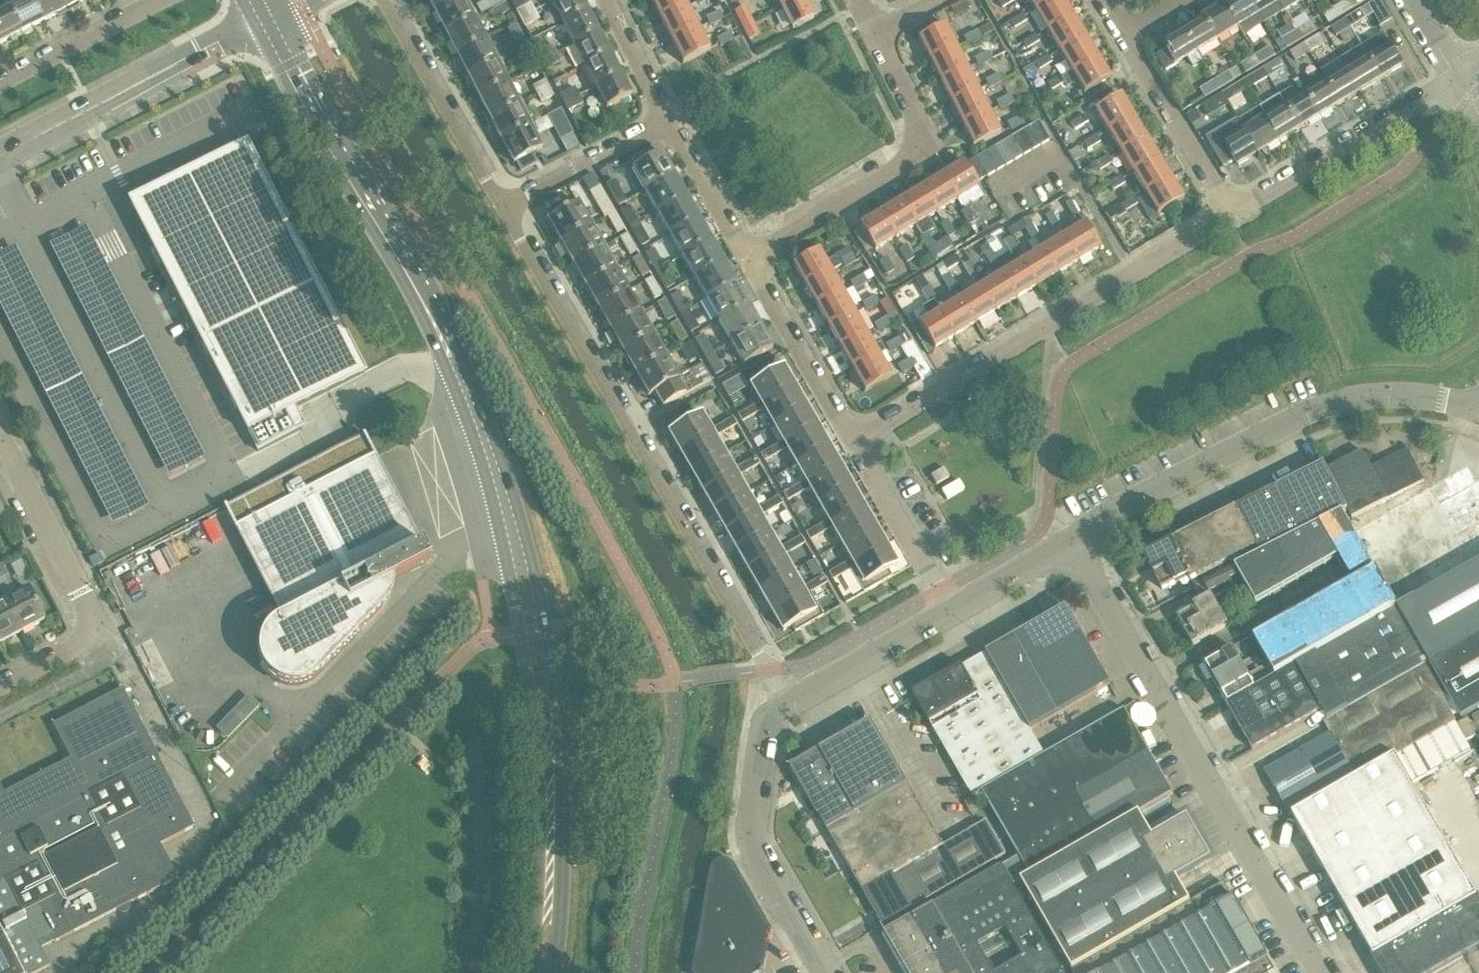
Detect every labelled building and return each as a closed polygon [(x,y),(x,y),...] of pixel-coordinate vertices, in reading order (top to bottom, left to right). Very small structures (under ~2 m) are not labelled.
[(4,2),(6,5),(8,9),(21,34),(44,22),(33,0),(9,0),(4,2)] [(44,22),(67,11),(61,0),(33,0),(44,22)] [(67,11),(88,0),(61,0),(67,11)] [(435,13),(459,0),(429,0),(435,13)] [(435,13),(442,26),(438,29),(443,36),(446,34),(473,20),(463,0),(459,0),(435,13)] [(476,6),(481,15),(492,10),(505,3),(504,0),(487,0),(476,6)] [(587,12),(581,0),(559,0),(551,4),(562,25),(587,12)] [(687,9),(682,0),(651,0),(649,1),(660,22),(687,9)] [(781,8),(793,31),(814,20),(803,0),(796,0),(781,8)] [(1015,1),(1014,0),(999,0),(997,1),(1002,9),(1015,1)] [(1054,0),(1027,0),(1034,12),(1054,0)] [(1074,17),(1064,0),(1054,0),(1034,12),(1046,33),(1074,17)] [(1226,6),(1240,28),(1245,38),(1265,23),(1251,0),(1236,0),(1226,6)] [(1265,23),(1285,11),(1280,4),(1281,3),(1279,0),(1251,0),(1265,23)] [(1281,3),(1280,4),(1285,11),(1303,0),(1279,0),(1281,3)] [(1358,6),(1355,0),(1348,0),(1339,6),(1344,15),(1358,6)] [(1368,5),(1372,11),(1381,27),(1383,29),(1384,29),(1394,23),(1393,20),(1387,11),(1381,0),(1377,0),(1368,5)] [(505,3),(492,10),(496,18),(509,11),(505,3)] [(521,20),(536,12),(531,3),(516,11),(521,20)] [(743,27),(753,22),(745,6),(735,12),(743,27)] [(1219,41),(1240,28),(1226,6),(1205,18),(1219,41)] [(1329,24),(1344,15),(1339,6),(1330,11),(1323,15),(1329,24)] [(0,13),(0,45),(21,34),(8,9),(0,13)] [(671,44),(698,30),(687,9),(660,22),(671,44)] [(1352,27),(1366,19),(1361,10),(1347,18),(1352,27)] [(525,27),(539,19),(536,12),(521,20),(525,27)] [(573,46),(598,33),(587,12),(562,25),(573,46)] [(723,19),(720,12),(719,12),(706,18),(710,26),(723,19)] [(1014,29),(1026,21),(1022,14),(1010,22),(1014,29)] [(1059,54),(1086,38),(1074,17),(1046,33),(1059,54)] [(1198,53),(1219,41),(1205,18),(1185,31),(1198,53)] [(1337,37),(1352,27),(1347,18),(1331,28),(1337,37)] [(446,34),(443,36),(446,44),(451,43),(458,56),(485,41),(473,20),(446,34)] [(749,40),(759,35),(753,22),(743,27),(749,40)] [(1303,40),(1317,31),(1312,22),(1298,31),(1303,40)] [(946,26),(918,40),(929,62),(957,48),(956,47),(946,26)] [(698,30),(671,44),(682,66),(709,52),(698,30)] [(977,31),(964,38),(968,45),(981,38),(980,37),(977,31)] [(1204,62),(1198,53),(1185,31),(1164,43),(1168,50),(1157,57),(1166,73),(1189,59),(1194,68),(1204,62)] [(1288,49),(1303,40),(1298,31),(1282,40),(1288,49)] [(584,67),(609,55),(598,33),(573,46),(584,67)] [(730,33),(717,39),(720,46),(734,40),(730,33)] [(1026,50),(1040,42),(1035,34),(1022,42),(1026,50)] [(1311,53),(1325,44),(1319,35),(1305,43),(1311,53)] [(1372,40),(1363,45),(1383,78),(1403,66),(1389,44),(1384,35),(1372,42),(1372,40)] [(515,52),(527,46),(523,38),(511,44),(515,52)] [(1072,75),(1099,58),(1086,38),(1059,54),(1071,73),(1072,75)] [(485,41),(458,56),(464,69),(460,72),(465,79),(468,77),(496,62),(485,41)] [(1296,62),(1311,53),(1305,43),(1290,53),(1296,62)] [(543,62),(557,54),(553,45),(538,53),(543,62)] [(1362,91),(1383,78),(1363,45),(1342,58),(1362,91)] [(519,60),(532,54),(527,46),(515,52),(519,60)] [(1262,65),(1276,56),(1271,47),(1256,56),(1262,65)] [(957,48),(929,62),(940,84),(968,70),(963,60),(957,48)] [(988,52),(974,59),(978,67),(992,60),(988,52)] [(547,69),(561,62),(557,54),(543,62),(547,69)] [(1047,54),(1034,63),(1039,71),(1052,63),(1047,54)] [(609,55),(584,67),(594,88),(619,75),(609,55)] [(1247,74),(1262,65),(1256,56),(1241,65),(1247,74)] [(1067,88),(1076,82),(1084,96),(1111,79),(1099,58),(1072,75),(1071,73),(1061,78),(1060,76),(1047,83),(1052,91),(1064,84),(1067,88)] [(1342,58),(1322,70),(1341,103),(1362,91),(1342,58)] [(1269,77),(1284,68),(1278,60),(1264,68),(1269,77)] [(468,77),(465,79),(468,87),(473,85),(480,98),(507,84),(496,62),(468,77)] [(1220,90),(1241,77),(1236,68),(1215,81),(1220,90)] [(1248,90),(1269,77),(1264,68),(1243,81),(1248,90)] [(968,70),(940,84),(951,106),(979,92),(978,91),(968,70)] [(1323,74),(1303,86),(1321,115),(1341,103),(1322,70),(1321,71),(1323,74)] [(989,89),(1004,82),(999,73),(985,81),(989,89)] [(619,75),(594,88),(606,110),(631,97),(619,75)] [(537,95),(550,88),(545,80),(532,87),(537,95)] [(1206,99),(1220,90),(1215,81),(1200,89),(1206,99)] [(1228,102),(1248,90),(1243,81),(1222,93),(1228,102)] [(507,84),(480,98),(486,111),(482,114),(487,121),(490,119),(518,105),(507,84)] [(1291,90),(1281,96),(1300,128),(1314,120),(1321,115),(1303,86),(1302,86),(1307,94),(1297,100),(1291,90)] [(541,103),(554,96),(550,88),(537,95),(541,103)] [(564,103),(579,96),(575,88),(560,95),(564,103)] [(979,92),(951,106),(962,127),(990,113),(984,101),(979,92)] [(1230,104),(1228,102),(1222,93),(1202,106),(1209,117),(1230,104)] [(1000,110),(1014,103),(1010,95),(996,102),(1000,110)] [(568,111),(583,104),(579,96),(564,103),(568,111)] [(1281,96),(1260,109),(1279,141),(1300,128),(1281,96)] [(1107,134),(1134,117),(1122,97),(1085,119),(1083,115),(1070,123),(1075,130),(1088,123),(1090,127),(1100,121),(1107,134)] [(490,119),(487,121),(490,129),(495,127),(502,142),(529,127),(518,105),(490,119)] [(561,140),(573,134),(560,109),(548,116),(561,140)] [(1239,120),(1259,153),(1279,141),(1260,109),(1240,121),(1239,120)] [(990,113),(962,127),(973,149),(1001,135),(990,113)] [(1011,131),(1025,124),(1021,116),(1007,123),(1011,131)] [(1147,138),(1134,117),(1107,134),(1120,154),(1147,138)] [(1239,120),(1207,139),(1224,167),(1235,160),(1238,166),(1259,153),(1239,120)] [(1039,122),(1030,127),(1041,146),(1051,141),(1039,122)] [(529,127),(502,142),(514,164),(517,163),(521,172),(536,164),(531,155),(541,150),(529,127)] [(1030,127),(1021,133),(1032,152),(1041,146),(1030,127)] [(1021,133),(1012,138),(1024,157),(1032,152),(1021,133)] [(1101,143),(1097,137),(1096,135),(1082,143),(1087,151),(1101,143)] [(1012,138),(1003,143),(1015,162),(1024,157),(1012,138)] [(1132,175),(1159,159),(1147,138),(1120,154),(1132,175)] [(245,143),(208,162),(157,188),(130,202),(129,202),(139,221),(166,273),(200,341),(226,390),(257,451),(257,452),(298,431),(296,428),(288,412),(295,408),(327,391),(364,372),(364,371),(250,149),(246,142),(245,143)] [(1003,143),(994,149),(1006,168),(1015,162),(1003,143)] [(660,154),(656,156),(650,147),(631,158),(636,167),(631,170),(643,192),(672,175),(660,154)] [(994,149),(985,154),(997,173),(1006,168),(994,149)] [(985,154),(977,159),(988,178),(997,173),(985,154)] [(1099,171),(1113,163),(1108,155),(1095,163),(1099,171)] [(964,163),(943,176),(959,202),(958,202),(961,207),(970,202),(967,196),(979,189),(977,185),(985,180),(988,178),(977,159),(965,166),(964,163)] [(1144,196),(1172,179),(1159,159),(1132,175),(1144,196)] [(656,214),(685,197),(672,175),(643,192),(656,214)] [(943,176),(922,189),(938,214),(958,202),(959,202),(943,176)] [(1113,191),(1125,183),(1120,177),(1108,184),(1113,191)] [(1172,179),(1144,196),(1157,216),(1184,200),(1172,179)] [(614,180),(606,184),(618,206),(627,202),(614,180)] [(607,218),(615,213),(600,186),(589,192),(604,219),(607,217),(607,218)] [(922,189),(901,201),(917,227),(922,235),(923,237),(927,234),(933,230),(927,221),(938,214),(922,189)] [(1126,211),(1137,204),(1132,196),(1104,213),(1109,222),(1126,211)] [(668,235),(697,219),(685,197),(656,214),(668,235)] [(1073,217),(1080,213),(1072,200),(1065,204),(1073,217)] [(901,201),(881,214),(896,240),(903,236),(917,227),(901,201)] [(561,244),(591,227),(578,205),(548,222),(561,244)] [(631,229),(639,224),(629,206),(621,211),(631,229)] [(968,226),(976,221),(968,208),(960,213),(968,226)] [(1052,211),(1045,216),(1053,229),(1058,227),(1060,225),(1052,212),(1052,211)] [(617,234),(625,229),(615,213),(607,218),(617,234)] [(881,214),(860,227),(871,245),(876,253),(876,252),(882,248),(896,240),(881,214)] [(680,257),(709,240),(697,219),(668,235),(680,257)] [(948,238),(955,234),(947,220),(940,225),(948,238)] [(51,241),(168,479),(204,461),(87,224),(51,241)] [(641,247),(650,242),(639,224),(631,229),(641,247)] [(1085,224),(1064,236),(1080,263),(1101,251),(1085,224)] [(1033,255),(1022,262),(1038,288),(1059,276),(1043,249),(1044,249),(1038,239),(1039,238),(1032,225),(1025,229),(1032,242),(1028,245),(1033,255)] [(574,266),(604,249),(591,227),(561,244),(574,266)] [(629,256),(637,251),(627,233),(619,238),(629,256)] [(922,235),(919,237),(927,250),(934,246),(927,234),(923,237),(922,235)] [(1044,249),(1043,249),(1059,276),(1080,263),(1064,236),(1064,237),(1055,242),(1044,249)] [(1012,254),(1019,250),(1011,237),(1004,241),(1012,254)] [(693,279),(722,262),(709,240),(680,257),(693,279)] [(906,245),(898,250),(906,263),(914,259),(906,245)] [(112,522),(146,505),(15,247),(0,254),(0,301),(112,522)] [(586,288),(616,271),(604,249),(574,266),(586,288)] [(656,272),(664,267),(654,249),(646,254),(656,272)] [(805,287),(832,272),(832,271),(841,266),(843,269),(855,262),(848,249),(826,262),(820,251),(793,266),(805,287)] [(991,267),(999,263),(991,249),(983,254),(991,267)] [(642,278),(650,273),(640,255),(632,260),(642,278)] [(895,272),(887,259),(880,263),(888,276),(895,272)] [(705,300),(734,284),(722,262),(693,279),(705,300)] [(970,262),(962,266),(970,279),(975,276),(978,275),(970,262)] [(1022,262),(1001,274),(1018,301),(1038,288),(1022,262)] [(958,287),(949,274),(942,263),(935,268),(941,279),(942,279),(950,292),(958,287)] [(666,290),(674,285),(664,267),(656,272),(666,290)] [(599,310),(629,293),(616,271),(586,288),(599,310)] [(817,308),(844,293),(832,272),(805,287),(817,308)] [(982,286),(981,287),(997,314),(1018,301),(1001,274),(982,286)] [(854,290),(868,282),(863,275),(850,283),(854,290)] [(922,275),(914,280),(928,304),(922,308),(929,318),(918,325),(934,351),(955,339),(939,312),(940,311),(933,300),(936,298),(922,275)] [(654,300),(662,295),(652,277),(644,282),(654,300)] [(718,322),(747,305),(734,284),(705,300),(718,322)] [(981,287),(960,299),(976,326),(997,314),(981,287)] [(681,316),(689,311),(678,292),(670,297),(681,316)] [(612,332),(642,315),(629,293),(599,310),(612,332)] [(829,329),(856,314),(844,293),(817,308),(829,329)] [(866,311),(880,304),(875,296),(862,303),(866,311)] [(667,322),(675,317),(665,299),(657,304),(667,322)] [(940,311),(939,312),(955,339),(976,326),(960,299),(940,311)] [(730,344),(759,327),(747,305),(718,322),(730,344)] [(690,333),(699,328),(689,311),(681,316),(690,333)] [(841,350),(868,335),(856,314),(829,329),(841,350)] [(624,354),(654,337),(642,315),(612,332),(624,354)] [(878,332),(892,325),(887,316),(874,324),(878,332)] [(680,344),(687,339),(677,321),(669,326),(680,344)] [(742,365),(771,349),(759,327),(730,344),(742,365)] [(904,345),(910,341),(904,329),(896,334),(898,338),(886,345),(890,353),(904,345)] [(705,358),(714,353),(703,334),(694,339),(705,358)] [(880,343),(874,346),(868,335),(841,350),(853,371),(880,356),(880,355),(885,352),(880,343)] [(637,376),(667,359),(654,337),(624,354),(637,376)] [(715,375),(723,370),(714,353),(705,358),(715,375)] [(880,356),(853,371),(865,393),(892,377),(880,356)] [(703,366),(679,380),(667,359),(637,376),(649,397),(655,394),(663,408),(711,381),(703,366)] [(909,360),(897,366),(902,374),(914,367),(909,360)] [(750,385),(760,402),(762,405),(794,387),(782,367),(750,385)] [(805,407),(794,387),(762,405),(764,409),(774,425),(805,407)] [(753,416),(764,409),(762,405),(760,402),(749,409),(753,416)] [(816,427),(805,407),(774,425),(783,442),(785,445),(816,427)] [(742,422),(753,416),(749,409),(738,415),(742,422)] [(712,434),(710,431),(700,414),(669,432),(680,452),(712,434)] [(732,418),(721,424),(725,431),(736,425),(732,418)] [(725,431),(721,424),(710,431),(712,434),(714,438),(725,431)] [(828,447),(816,427),(785,445),(787,449),(796,465),(828,447)] [(723,454),(714,438),(712,434),(680,452),(692,472),(723,454)] [(317,677),(319,674),(381,610),(379,605),(384,603),(379,594),(374,596),(372,591),(429,562),(421,545),(417,547),(372,460),(376,458),(364,435),(223,508),(235,531),(239,529),(284,616),(275,621),(272,623),(270,624),(267,627),(265,630),(263,633),(261,636),(260,639),(259,642),(258,646),(258,650),(258,653),(258,656),(259,658),(259,659),(260,662),(260,664),(261,666),(259,669),(274,683),(275,681),(279,683),(282,684),(286,685),(290,686),(294,686),(296,686),(299,685),(303,685),(306,683),(308,682),(311,681),(314,679),(317,677)] [(787,449),(785,445),(783,442),(772,448),(776,455),(787,449)] [(808,485),(839,466),(828,447),(796,465),(806,481),(808,485)] [(764,461),(776,455),(772,448),(760,454),(764,461)] [(1324,465),(1348,511),(1352,519),(1425,482),(1408,450),(1371,468),(1363,452),(1327,470),(1325,464),(1324,465)] [(735,474),(733,471),(723,454),(692,472),(703,492),(735,474)] [(755,458),(744,464),(748,471),(759,464),(755,458)] [(748,471),(744,464),(733,471),(735,474),(737,477),(748,471)] [(1301,535),(1344,513),(1348,511),(1324,465),(1277,488),(1301,535)] [(819,504),(850,486),(839,466),(808,485),(810,488),(819,504)] [(943,468),(931,476),(932,478),(935,483),(936,485),(949,477),(943,468)] [(746,494),(737,477),(735,474),(703,492),(714,512),(746,494)] [(798,495),(810,488),(808,485),(806,481),(794,488),(798,495)] [(947,500),(964,490),(959,481),(942,491),(947,500)] [(830,524),(862,506),(850,486),(819,504),(828,521),(830,524)] [(787,501),(798,495),(794,488),(783,494),(787,501)] [(1261,556),(1301,535),(1277,488),(1237,509),(1261,556)] [(757,514),(755,510),(746,494),(714,512),(726,532),(757,514)] [(778,497),(767,504),(771,511),(782,504),(778,497)] [(771,511),(767,504),(755,510),(757,514),(759,517),(771,511)] [(842,544),(873,526),(862,506),(830,524),(832,528),(842,544)] [(1261,556),(1237,509),(1170,542),(1171,544),(1189,578),(1195,589),(1225,574),(1236,568),(1261,556)] [(1454,524),(1475,562),(1478,560),(1478,522),(1474,512),(1454,524)] [(1344,513),(1321,525),(1339,557),(1342,562),(1363,550),(1344,513)] [(769,533),(759,517),(757,514),(726,532),(737,551),(769,533)] [(821,534),(832,528),(830,524),(828,521),(817,527),(821,534)] [(1454,524),(1434,535),(1455,574),(1460,571),(1475,563),(1475,562),(1454,524)] [(1256,604),(1339,557),(1321,525),(1301,535),(1261,556),(1236,568),(1256,604)] [(853,564),(885,546),(873,526),(842,544),(851,560),(853,564)] [(810,541),(821,534),(817,527),(806,534),(810,541)] [(780,553),(778,550),(769,533),(737,551),(748,571),(780,553)] [(1434,535),(1414,547),(1435,586),(1438,584),(1455,574),(1434,535)] [(801,537),(789,543),(793,550),(805,544),(801,537)] [(782,557),(793,550),(789,543),(778,550),(780,553),(782,557)] [(1189,578),(1171,544),(1146,557),(1163,591),(1189,578)] [(896,566),(885,546),(853,564),(855,567),(850,570),(863,593),(891,577),(888,571),(896,566)] [(1414,547),(1393,559),(1415,597),(1422,593),(1435,586),(1414,547)] [(1363,550),(1342,562),(1354,584),(1356,583),(1370,607),(1388,597),(1373,570),(1374,570),(1363,550)] [(791,573),(782,557),(780,553),(748,571),(760,591),(791,573)] [(1388,597),(1370,607),(1377,619),(1415,597),(1393,559),(1374,570),(1373,570),(1388,597)] [(855,567),(853,564),(851,560),(840,567),(844,574),(850,570),(855,567)] [(1478,634),(1478,561),(1399,607),(1430,662),(1478,634)] [(22,633),(45,621),(28,589),(14,596),(11,591),(14,589),(1,564),(0,565),(0,590),(5,600),(6,600),(22,633)] [(844,574),(840,567),(828,573),(832,580),(844,574)] [(803,593),(801,589),(791,573),(760,591),(771,611),(803,593)] [(1210,594),(1230,583),(1225,574),(1195,589),(1204,603),(1177,618),(1194,647),(1228,627),(1210,594)] [(823,576),(812,583),(816,590),(827,583),(823,576)] [(1353,584),(1254,640),(1268,665),(1275,677),(1296,665),(1378,619),(1378,618),(1367,599),(1357,582),(1354,584),(1353,584)] [(805,596),(810,593),(816,590),(812,583),(801,589),(803,593),(805,596)] [(823,617),(810,593),(805,596),(803,593),(771,611),(783,631),(791,627),(795,633),(823,617)] [(22,633),(6,600),(5,600),(0,603),(0,642),(1,644),(22,633)] [(1327,721),(1426,664),(1397,608),(1377,619),(1296,665),(1319,706),(1317,707),(1320,712),(1321,711),(1327,721)] [(1041,623),(1015,638),(1059,715),(1110,685),(1111,685),(1067,609),(1048,619),(1041,623)] [(1430,662),(1462,718),(1478,708),(1478,634),(1430,662)] [(987,655),(1016,705),(1031,731),(1059,715),(1015,638),(998,648),(987,655)] [(1275,677),(1268,665),(1249,675),(1234,648),(1204,665),(1227,704),(1275,677)] [(915,694),(914,695),(915,697),(973,798),(982,793),(1045,756),(1031,731),(1016,705),(987,655),(986,655),(989,660),(986,661),(966,673),(962,667),(964,671),(945,682),(938,686),(917,698),(915,694)] [(1292,815),(1356,778),(1392,758),(1395,756),(1396,756),(1455,723),(1456,722),(1426,664),(1327,721),(1324,722),(1330,733),(1265,770),(1290,816),(1292,815)] [(1320,712),(1317,707),(1319,706),(1296,665),(1275,677),(1227,704),(1229,708),(1253,750),(1320,712)] [(8,880),(25,914),(34,909),(39,919),(37,920),(41,929),(49,925),(54,936),(40,943),(44,951),(180,880),(162,846),(185,834),(196,829),(122,688),(53,725),(70,758),(4,793),(0,786),(0,884),(8,880)] [(1045,756),(982,793),(998,821),(1022,807),(1030,821),(1149,752),(1125,710),(1124,710),(1045,756)] [(1468,719),(1457,724),(1464,738),(1466,741),(1476,736),(1475,734),(1468,719)] [(987,821),(942,846),(871,722),(841,739),(821,751),(790,768),(818,817),(820,816),(839,849),(832,853),(840,867),(847,863),(883,925),(1006,855),(987,821)] [(1455,723),(1396,756),(1413,784),(1471,751),(1469,748),(1455,723)] [(1022,807),(998,821),(1019,858),(1043,844),(1054,863),(1140,814),(1174,794),(1149,752),(1030,821),(1022,807)] [(1292,815),(1304,835),(1323,869),(1323,870),(1372,955),(1373,956),(1371,957),(1380,972),(1432,972),(1465,954),(1478,946),(1478,897),(1478,895),(1476,897),(1459,867),(1438,830),(1412,785),(1395,756),(1392,758),(1356,778),(1296,813),(1292,815)] [(972,799),(965,803),(973,817),(980,813),(972,799)] [(1054,863),(1021,882),(1072,972),(1073,972),(1191,902),(1178,880),(1212,860),(1188,817),(1153,837),(1140,814),(1054,863)] [(1019,858),(1003,867),(1014,886),(1021,882),(1054,863),(1043,844),(1019,858)] [(694,972),(764,972),(763,971),(772,930),(735,866),(732,862),(728,860),(722,860),(717,862),(714,866),(712,870),(694,972)] [(889,932),(886,934),(908,972),(995,972),(978,944),(1006,928),(1023,958),(997,972),(1064,972),(1038,929),(1014,886),(1003,867),(889,932)] [(52,969),(43,952),(44,951),(40,943),(54,936),(49,925),(41,929),(37,920),(39,919),(34,909),(25,914),(8,880),(0,884),(0,972),(44,972),(52,969)] [(1073,972),(1277,972),(1276,972),(1275,972),(1265,955),(1224,883),(1191,902),(1073,972)]
